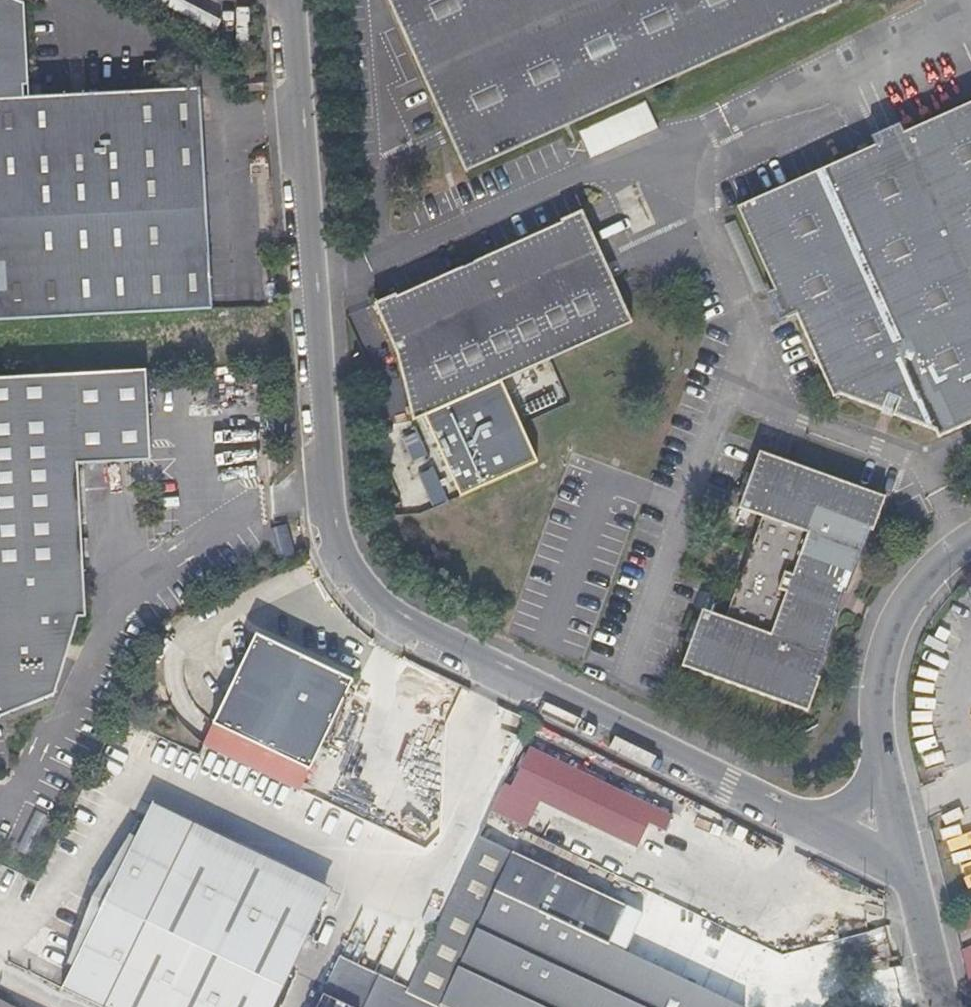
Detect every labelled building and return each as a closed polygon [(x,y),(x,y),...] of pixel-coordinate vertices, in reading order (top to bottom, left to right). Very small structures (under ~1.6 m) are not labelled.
[(3,194),(6,245),(0,245),(0,320),(213,309),(209,236),(198,237),(195,186),(205,186),(199,91),(127,96),(129,112),(63,116),(61,100),(24,102),(23,89),(29,89),(24,6),(12,0),(0,0),(0,194),(3,194)] [(459,173),(838,13),(832,0),(387,0),(459,173)] [(164,62),(143,63),(145,83),(165,82),(164,62)] [(127,96),(61,100),(63,116),(129,112),(127,96)] [(891,419),(891,421),(931,438),(935,446),(970,429),(970,101),(728,214),(780,324),(790,320),(827,403),(837,400),(879,417),(881,412),(887,396),(898,401),(892,416),(891,419)] [(647,104),(580,132),(592,159),(659,130),(647,104)] [(209,236),(205,186),(195,186),(198,237),(209,236)] [(383,299),(363,308),(404,405),(395,408),(402,425),(430,413),(508,379),(620,329),(571,216),(550,226),(551,228),(463,266),(466,273),(469,281),(457,286),(454,278),(451,271),(383,301),(383,299)] [(466,273),(454,278),(457,286),(469,281),(466,273)] [(0,378),(0,717),(54,696),(77,619),(85,618),(77,464),(150,461),(146,370),(0,378)] [(508,379),(430,413),(466,493),(543,459),(508,379)] [(881,412),(892,416),(898,401),(887,396),(881,412)] [(415,459),(426,453),(413,432),(403,438),(415,459)] [(835,609),(828,599),(824,598),(828,585),(834,587),(842,586),(843,586),(846,587),(868,522),(871,523),(883,489),(757,445),(739,504),(759,511),(725,613),(704,606),(684,664),(808,707),(820,672),(818,671),(839,610),(835,609)] [(448,460),(419,473),(434,505),(463,492),(448,460)] [(828,599),(835,609),(843,586),(842,586),(834,587),(828,585),(824,598),(828,599)] [(353,679),(257,633),(204,743),(300,789),(353,679)] [(540,802),(632,847),(643,823),(658,830),(664,814),(637,801),(636,802),(525,747),(507,785),(540,802)] [(503,784),(492,807),(529,825),(540,802),(507,785),(503,784)] [(140,814),(57,988),(97,1006),(270,1006),(321,900),(140,814)] [(449,899),(482,915),(493,892),(538,913),(556,875),(477,838),(449,899)] [(618,950),(623,937),(627,938),(638,915),(625,909),(625,908),(556,875),(538,913),(494,1006),(738,1006),(618,950)] [(538,913),(493,892),(482,915),(438,1006),(494,1006),(538,913)] [(482,915),(449,899),(408,987),(343,956),(319,1006),(438,1006),(482,915)] [(0,999),(0,1006),(17,1006),(0,999)]
